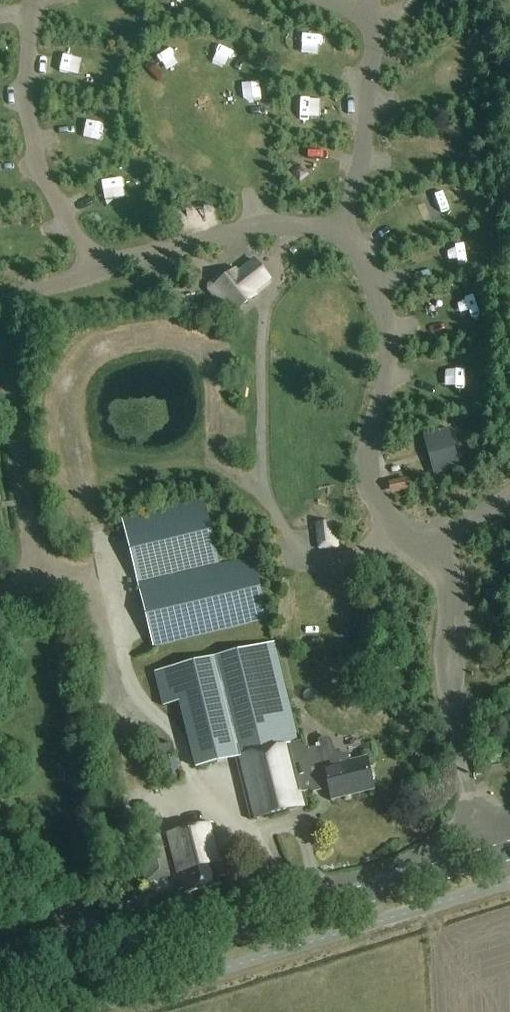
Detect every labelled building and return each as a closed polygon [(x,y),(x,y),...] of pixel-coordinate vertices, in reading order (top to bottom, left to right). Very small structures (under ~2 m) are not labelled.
[(290,51),(312,41),(308,32),(286,41),(290,51)] [(207,285),(207,291),(223,311),(229,307),(234,314),(257,296),(236,270),(222,281),(219,276),(207,285)] [(438,474),(466,467),(455,425),(427,432),(438,474)] [(407,479),(398,481),(400,493),(410,491),(407,479)] [(122,522),(154,650),(268,622),(253,558),(221,565),(205,501),(122,522)] [(314,524),(317,551),(339,549),(338,534),(333,535),(332,522),(314,524)] [(215,660),(155,675),(163,709),(182,704),(198,769),(237,759),(253,820),(306,806),(302,793),(308,791),(313,794),(316,789),(328,786),(331,800),(373,790),(371,783),(374,779),(371,769),(367,766),(365,760),(351,763),(349,758),(347,758),(347,759),(343,759),(339,759),(335,757),(332,755),(329,752),(327,748),(328,748),(327,743),(325,744),(324,742),(322,741),(320,741),(318,742),(317,744),(317,746),(307,749),(306,749),(305,749),(304,748),(303,747),(302,746),(302,745),(300,738),(296,739),(272,645),(215,660)] [(223,878),(211,825),(163,836),(176,891),(181,890),(183,896),(218,887),(217,879),(223,878)] [(160,843),(142,848),(151,882),(169,878),(160,843)]
